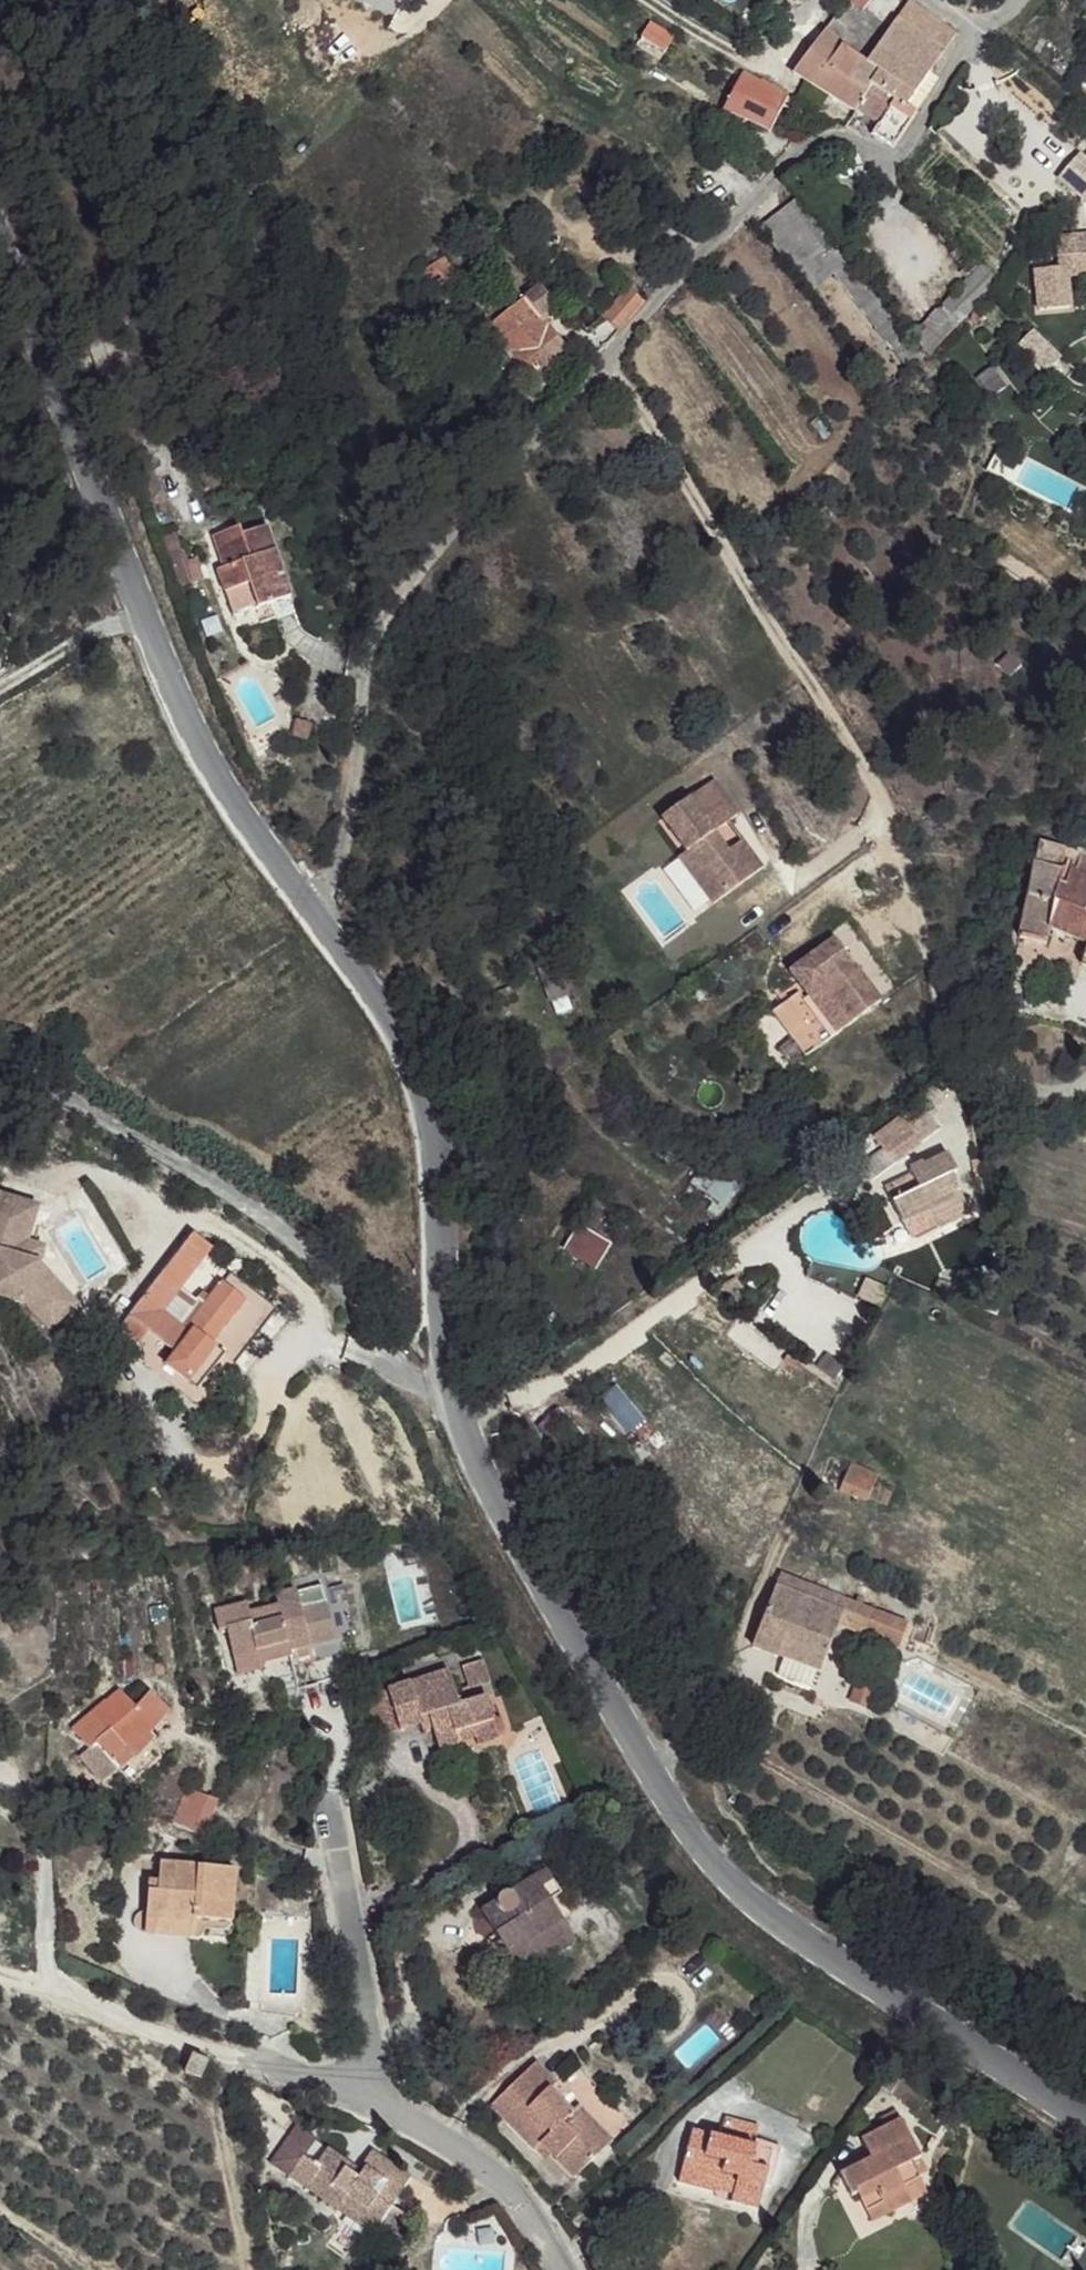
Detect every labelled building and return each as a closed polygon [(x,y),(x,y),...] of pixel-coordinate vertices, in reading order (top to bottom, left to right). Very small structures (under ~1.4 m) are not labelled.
[(849,0),(840,0),(791,67),(849,107),(879,62),(906,25),(892,16),(884,23),(849,0)] [(915,0),(903,0),(892,16),(906,25),(922,4),(915,0)] [(953,27),(922,4),(906,25),(879,62),(892,72),(898,66),(916,80),(953,27)] [(892,72),(879,62),(849,107),(871,121),(866,126),(890,141),(912,109),(903,102),(916,80),(898,66),(892,72)] [(784,98),(736,73),(719,108),(768,134),(784,98)] [(1070,154),(1051,178),(1075,198),(1075,204),(1085,203),(1085,167),(1070,154)] [(886,211),(869,198),(860,211),(874,225),(886,211)] [(804,244),(772,202),(756,215),(790,258),(804,244)] [(1067,235),(1070,274),(1085,272),(1085,233),(1067,235)] [(1059,275),(1070,274),(1067,235),(1049,237),(1052,267),(1058,266),(1059,275)] [(447,266),(431,253),(414,271),(429,287),(447,266)] [(896,358),(823,264),(807,277),(883,372),(896,358)] [(991,284),(972,264),(963,274),(983,293),(991,284)] [(1059,275),(1058,266),(1052,267),(1027,269),(1031,308),(1062,305),(1059,275)] [(983,293),(963,274),(926,317),(947,334),(964,318),(983,293)] [(536,283),(485,322),(528,378),(562,350),(536,315),(551,303),(536,283)] [(641,303),(623,285),(599,309),(619,328),(641,303)] [(1023,332),(1008,346),(1041,380),(1053,366),(1023,332)] [(213,527),(184,539),(197,569),(188,574),(210,619),(264,599),(238,531),(217,539),(213,527)] [(708,900),(759,865),(741,837),(726,847),(713,827),(727,817),(738,810),(714,775),(661,811),(684,846),(697,867),(689,871),(708,900)] [(741,837),(727,817),(713,827),(726,847),(741,837)] [(689,871),(697,867),(684,846),(676,851),(689,871)] [(1083,860),(1077,880),(1085,883),(1085,861),(1083,860)] [(1034,865),(1013,935),(1041,946),(1047,932),(1081,943),(1076,960),(1085,965),(1085,883),(1077,880),(1034,865)] [(872,1005),(828,940),(782,971),(799,997),(774,1014),(799,1053),(872,1005)] [(762,1011),(793,1057),(799,1053),(774,1014),(799,997),(794,989),(762,1011)] [(934,1134),(924,1116),(854,1168),(864,1185),(934,1134)] [(900,1173),(903,1178),(881,1190),(898,1222),(919,1211),(928,1229),(965,1210),(951,1183),(956,1180),(946,1158),(921,1171),(917,1165),(900,1173)] [(1,1193),(0,1197),(0,1298),(32,1309),(56,1337),(79,1323),(87,1312),(47,1270),(53,1253),(32,1247),(45,1208),(1,1193)] [(578,1225),(562,1251),(593,1269),(608,1243),(578,1225)] [(227,1264),(208,1251),(138,1344),(159,1359),(167,1349),(185,1325),(227,1264)] [(253,1311),(236,1298),(204,1341),(253,1311)] [(290,1326),(267,1308),(260,1315),(230,1361),(242,1370),(254,1377),(290,1326)] [(260,1315),(253,1311),(204,1341),(230,1361),(260,1315)] [(204,1341),(185,1325),(167,1349),(177,1358),(204,1341)] [(230,1361),(204,1341),(177,1358),(189,1369),(185,1380),(219,1405),(242,1370),(230,1361)] [(584,1436),(553,1409),(538,1429),(567,1454),(584,1436)] [(873,1475),(846,1465),(833,1492),(861,1505),(873,1475)] [(904,1628),(778,1578),(749,1644),(818,1674),(840,1622),(896,1644),(904,1628)] [(312,1601),(294,1606),(296,1616),(236,1630),(252,1688),(276,1684),(274,1676),(319,1664),(324,1653),(316,1614),(312,1601)] [(335,1608),(316,1614),(324,1653),(346,1646),(335,1608)] [(448,1666),(458,1700),(491,1691),(481,1657),(448,1666)] [(447,1683),(386,1702),(397,1746),(418,1741),(416,1728),(427,1726),(429,1739),(438,1763),(459,1757),(455,1742),(475,1737),(494,1730),(487,1708),(457,1717),(447,1683)] [(872,1693),(852,1687),(844,1703),(863,1711),(872,1693)] [(150,1718),(131,1699),(85,1742),(105,1761),(111,1757),(124,1773),(138,1760),(150,1772),(171,1750),(166,1745),(186,1729),(162,1706),(150,1718)] [(427,1726),(416,1728),(418,1741),(429,1739),(427,1726)] [(475,1737),(455,1742),(459,1757),(478,1750),(475,1737)] [(233,1806),(205,1796),(191,1832),(220,1843),(233,1806)] [(236,1878),(164,1874),(162,1888),(162,1901),(149,1900),(148,1926),(148,1932),(196,1935),(198,1925),(234,1926),(236,1878)] [(556,1882),(492,1923),(532,1987),(584,1951),(560,1910),(570,1902),(556,1882)] [(162,1888),(150,1887),(149,1900),(162,1901),(162,1888)] [(233,1938),(234,1926),(198,1925),(196,1935),(148,1932),(137,1924),(135,1932),(139,1940),(203,1946),(203,1937),(233,1938)] [(564,2088),(543,2067),(497,2115),(541,2161),(548,2155),(577,2188),(617,2148),(586,2113),(580,2119),(558,2095),(564,2088)] [(208,2074),(191,2068),(185,2086),(203,2090),(208,2074)] [(920,2157),(899,2122),(858,2145),(865,2162),(838,2180),(851,2204),(861,2199),(866,2213),(886,2204),(893,2217),(917,2204),(910,2190),(922,2182),(912,2161),(920,2157)] [(304,2168),(316,2153),(295,2140),(272,2176),(289,2189),(304,2168)] [(755,2155),(690,2140),(683,2177),(725,2188),(727,2180),(740,2184),(734,2204),(732,2214),(758,2218),(766,2190),(775,2152),(756,2147),(755,2155)] [(786,2153),(775,2152),(766,2190),(777,2191),(786,2153)] [(289,2189),(335,2222),(343,2214),(378,2237),(373,2244),(390,2257),(409,2231),(392,2218),(412,2191),(374,2163),(359,2183),(351,2175),(326,2160),(315,2176),(304,2168),(289,2189)] [(725,2188),(683,2177),(678,2192),(734,2204),(740,2184),(727,2180),(725,2188)] [(886,2204),(866,2213),(875,2227),(893,2217),(886,2204)] [(378,2237),(343,2214),(335,2222),(369,2248),(373,2244),(378,2237)]
